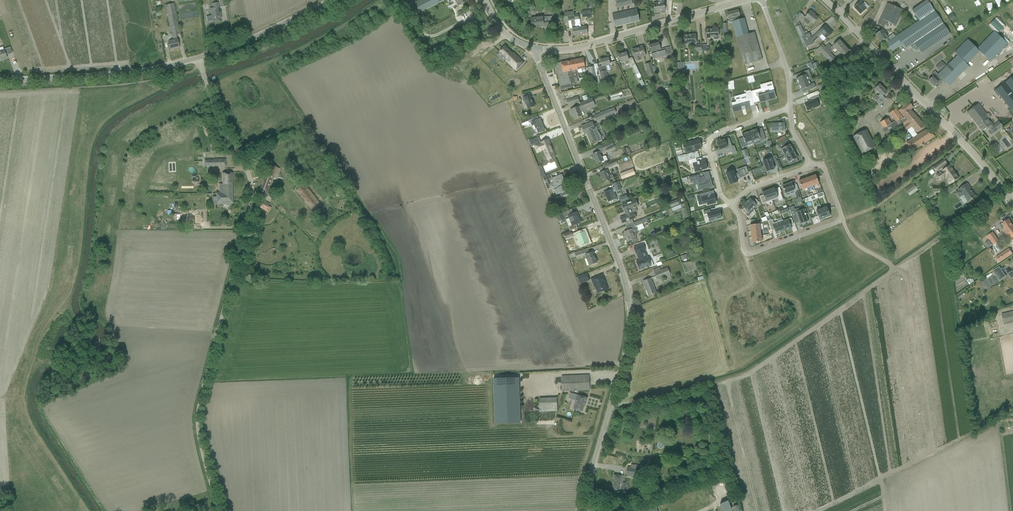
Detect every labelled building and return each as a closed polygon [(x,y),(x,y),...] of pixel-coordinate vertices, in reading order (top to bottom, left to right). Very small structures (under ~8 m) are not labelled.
[(415,3),(419,12),(443,0),(422,0),(415,3)] [(654,7),(655,12),(665,10),(664,2),(663,0),(659,0),(659,3),(653,4),(654,7)] [(912,10),(919,21),(934,10),(927,0),(912,10)] [(860,1),(857,4),(854,7),(861,15),(866,9),(862,4),(862,3),(860,1)] [(168,41),(169,45),(170,49),(179,47),(176,35),(180,34),(173,3),(165,5),(172,36),(172,35),(173,40),(168,41)] [(210,9),(212,15),(213,23),(220,22),(217,7),(219,7),(218,3),(212,4),(213,8),(210,9)] [(887,3),(877,24),(881,25),(882,23),(884,24),(886,21),(896,25),(903,10),(887,3)] [(947,13),(953,10),(950,5),(944,9),(947,13)] [(612,14),(614,22),(615,26),(639,21),(637,9),(612,14)] [(738,10),(727,13),(728,18),(730,23),(732,22),(736,37),(748,34),(745,23),(744,18),(740,19),(738,10)] [(805,17),(806,18),(803,21),(808,25),(810,21),(813,23),(818,18),(812,14),(813,13),(810,10),(805,17)] [(574,11),(564,13),(565,21),(571,21),(575,20),(574,15),(574,11)] [(887,42),(886,43),(892,51),(902,44),(905,49),(910,46),(914,43),(943,23),(934,11),(919,21),(895,37),(890,40),(887,42)] [(800,13),(793,22),(795,26),(798,21),(800,19),(803,15),(800,13)] [(543,17),(535,18),(530,18),(531,26),(542,24),(542,27),(549,26),(547,16),(543,17)] [(992,22),(993,22),(998,27),(998,28),(1000,30),(1005,25),(996,17),(992,22)] [(575,20),(571,21),(572,31),(573,36),(580,35),(579,28),(576,28),(575,24),(576,24),(575,20)] [(943,23),(914,43),(919,50),(921,53),(950,34),(943,23)] [(576,24),(575,24),(576,28),(579,28),(580,35),(587,34),(587,29),(586,26),(580,27),(580,24),(576,24)] [(800,25),(795,27),(800,38),(805,35),(803,32),(800,25)] [(809,33),(800,38),(804,48),(805,48),(813,44),(813,42),(822,34),(826,38),(831,33),(829,31),(829,30),(825,25),(819,31),(811,38),(809,33)] [(705,29),(706,34),(706,38),(711,38),(711,37),(713,37),(714,39),(719,39),(718,36),(719,36),(718,29),(712,29),(705,29)] [(883,29),(875,34),(881,42),(885,40),(886,41),(887,42),(890,40),(888,37),(883,29)] [(932,77),(928,81),(934,87),(935,86),(937,88),(941,84),(939,82),(942,79),(949,86),(952,82),(960,75),(957,73),(975,56),(979,52),(990,62),(1008,44),(994,30),(985,40),(976,48),(974,46),(968,39),(954,52),(957,55),(938,74),(935,71),(931,74),(933,76),(932,77)] [(748,34),(736,37),(737,42),(741,57),(744,65),(762,60),(760,52),(760,51),(754,32),(748,34)] [(684,35),(684,40),(684,45),(696,44),(696,39),(696,34),(684,35)] [(839,40),(835,44),(830,48),(832,50),(835,48),(838,51),(844,46),(839,40)] [(658,42),(649,44),(653,59),(672,54),(670,47),(660,49),(658,42)] [(523,63),(513,53),(505,45),(499,52),(507,60),(506,60),(516,70),(523,63)] [(822,45),(818,49),(820,51),(826,57),(830,53),(822,45)] [(632,50),(634,55),(635,59),(636,61),(641,60),(640,57),(645,56),(644,51),(642,46),(639,47),(639,48),(632,50)] [(844,46),(838,51),(842,56),(845,59),(852,52),(850,50),(848,51),(844,46)] [(618,55),(620,59),(621,62),(625,61),(626,65),(629,64),(628,60),(626,52),(618,55)] [(830,53),(826,57),(832,64),(835,63),(838,61),(830,53)] [(583,58),(576,60),(577,69),(585,68),(583,58)] [(600,60),(602,66),(598,67),(602,81),(609,79),(607,72),(608,72),(606,65),(610,64),(608,58),(600,60)] [(557,74),(561,90),(572,88),(571,84),(580,82),(579,79),(579,77),(577,69),(576,60),(561,62),(561,63),(554,64),(556,74),(557,74)] [(942,61),(936,67),(940,71),(946,65),(942,61)] [(649,76),(654,74),(651,63),(645,64),(649,76)] [(638,78),(641,77),(639,74),(640,73),(635,64),(632,66),(638,78)] [(594,66),(588,67),(590,78),(591,83),(597,82),(596,77),(594,66)] [(796,80),(797,84),(798,83),(798,84),(808,80),(807,77),(810,74),(808,70),(801,73),(802,76),(796,79),(797,80),(796,80)] [(994,90),(996,93),(996,92),(1012,113),(1012,76),(997,89),(996,88),(994,90)] [(808,80),(798,84),(799,86),(798,86),(799,89),(800,89),(801,90),(807,88),(808,90),(816,87),(814,83),(810,84),(808,80)] [(879,84),(876,88),(875,89),(880,94),(878,96),(877,95),(873,98),(880,105),(885,99),(882,96),(886,92),(879,84)] [(773,89),(755,94),(756,99),(759,99),(760,104),(776,100),(774,94),(775,94),(773,89)] [(741,100),(732,103),(733,107),(732,107),(733,112),(742,110),(745,109),(750,107),(750,108),(748,101),(753,100),(750,90),(745,91),(746,95),(740,97),(741,100)] [(530,95),(526,97),(523,98),(524,102),(525,102),(528,108),(534,106),(532,100),(530,95)] [(578,96),(566,100),(568,105),(579,102),(578,96)] [(578,107),(575,108),(570,110),(572,115),(573,115),(575,119),(582,116),(580,113),(583,111),(583,110),(595,106),(592,98),(580,103),(581,106),(578,107)] [(816,98),(804,103),(807,110),(819,106),(816,98)] [(905,105),(898,111),(903,116),(910,110),(913,107),(908,102),(905,105)] [(978,104),(967,112),(982,131),(986,128),(987,130),(990,127),(994,133),(1000,128),(997,125),(995,126),(994,125),(993,126),(987,120),(991,117),(988,113),(986,115),(978,104)] [(888,118),(880,122),(883,128),(888,138),(895,133),(894,131),(900,128),(899,125),(897,122),(902,118),(895,108),(889,113),(895,121),(891,124),(888,118)] [(612,109),(594,116),(596,121),(605,117),(613,114),(614,114),(612,109)] [(902,118),(897,122),(899,125),(901,124),(902,123),(904,125),(904,126),(905,126),(902,128),(904,130),(905,131),(907,130),(913,138),(906,142),(909,146),(906,148),(909,153),(912,151),(921,146),(922,146),(924,145),(923,144),(931,139),(935,137),(928,128),(923,131),(918,135),(916,133),(916,132),(921,129),(925,126),(910,110),(903,116),(905,119),(904,120),(902,118)] [(522,126),(528,124),(529,125),(531,124),(535,134),(544,130),(540,119),(538,119),(537,115),(528,119),(521,122),(522,126)] [(592,122),(586,124),(581,126),(584,132),(586,131),(591,143),(596,141),(597,142),(601,141),(598,132),(596,126),(594,127),(592,122)] [(784,123),(771,124),(771,128),(774,128),(774,132),(785,131),(784,123)] [(749,132),(753,141),(759,139),(761,141),(766,139),(763,131),(758,133),(756,129),(754,130),(754,129),(750,130),(750,131),(749,132)] [(862,154),(875,147),(866,129),(853,136),(862,154)] [(753,141),(749,132),(748,132),(748,131),(744,133),(742,134),(743,137),(738,139),(741,148),(746,146),(746,143),(753,141)] [(538,137),(529,141),(531,147),(535,146),(537,152),(545,149),(548,159),(550,159),(555,157),(548,140),(549,140),(541,143),(538,137)] [(732,150),(730,145),(730,143),(729,139),(728,139),(717,143),(719,150),(722,149),(724,153),(732,150)] [(700,140),(684,145),(687,153),(702,149),(700,140)] [(612,141),(605,144),(607,150),(614,147),(612,141)] [(680,142),(673,144),(676,156),(684,154),(680,142)] [(786,146),(784,142),(777,146),(779,149),(781,150),(785,156),(793,151),(793,150),(794,150),(792,146),(791,147),(790,144),(786,146)] [(600,151),(597,152),(593,154),(594,157),(595,157),(598,163),(602,161),(602,163),(607,161),(608,160),(606,156),(605,156),(602,157),(600,151)] [(699,151),(679,156),(680,162),(700,156),(699,151)] [(793,151),(785,156),(790,165),(793,163),(792,161),(797,158),(796,156),(797,155),(795,152),(794,152),(793,151)] [(863,167),(866,170),(879,160),(876,157),(863,167)] [(696,158),(688,160),(689,165),(693,164),(695,172),(707,169),(705,160),(697,162),(696,158)] [(771,159),(763,162),(766,172),(774,169),(771,159)] [(944,159),(933,167),(936,171),(937,170),(939,172),(938,173),(942,180),(946,177),(950,184),(958,178),(949,165),(948,166),(946,164),(947,163),(944,159)] [(267,194),(269,189),(275,174),(278,175),(280,168),(269,164),(259,191),(267,194)] [(633,168),(619,173),(622,179),(631,176),(634,175),(635,174),(633,168)] [(733,171),(726,173),(730,184),(737,182),(736,179),(738,178),(739,179),(747,176),(746,174),(744,169),(736,171),(737,174),(735,175),(734,174),(733,171)] [(604,171),(600,173),(601,176),(602,176),(604,182),(609,180),(610,180),(608,176),(609,176),(607,170),(604,171)] [(219,184),(219,193),(220,193),(232,193),(232,173),(222,173),(222,184),(219,184)] [(543,177),(546,186),(547,189),(550,188),(549,185),(551,184),(553,190),(554,190),(556,195),(559,194),(560,196),(567,194),(566,191),(568,190),(562,174),(552,178),(551,174),(546,176),(543,177)] [(699,175),(689,177),(690,183),(693,183),(697,182),(699,190),(713,187),(710,178),(707,179),(706,176),(704,176),(699,178),(699,175)] [(815,175),(810,177),(813,186),(819,184),(815,175)] [(810,177),(804,179),(808,188),(813,186),(810,177)] [(804,179),(799,181),(802,190),(808,188),(804,179)] [(612,188),(612,189),(605,192),(608,202),(612,200),(613,202),(617,201),(614,192),(616,191),(616,192),(622,190),(618,182),(614,184),(615,187),(612,188)] [(792,183),(782,186),(785,193),(794,190),(795,193),(799,191),(797,186),(796,184),(797,186),(793,188),(792,183)] [(971,189),(967,183),(958,189),(959,190),(956,192),(959,197),(963,195),(967,201),(975,196),(970,190),(971,189)] [(947,191),(949,194),(957,188),(955,185),(947,191)] [(774,188),(769,190),(772,200),(778,198),(779,201),(783,200),(780,193),(777,194),(774,188)] [(763,195),(759,196),(762,204),(772,200),(769,190),(762,192),(763,195)] [(707,192),(697,195),(698,199),(701,198),(703,204),(706,203),(707,205),(716,203),(714,194),(707,196),(707,192)] [(232,193),(220,193),(220,197),(216,197),(216,203),(221,203),(221,204),(230,204),(230,203),(232,203),(232,193)] [(750,198),(746,202),(753,209),(759,203),(754,198),(752,200),(750,198)] [(260,199),(256,205),(268,212),(270,209),(267,208),(269,205),(260,199)] [(622,223),(625,222),(627,226),(633,223),(631,219),(636,218),(632,208),(638,206),(635,199),(622,205),(624,211),(625,211),(627,215),(620,218),(622,223)] [(669,203),(671,208),(679,204),(677,200),(669,203)] [(753,209),(746,202),(742,206),(744,208),(741,211),(748,218),(751,215),(751,214),(755,211),(753,209)] [(794,206),(789,208),(795,224),(799,222),(799,223),(801,222),(802,224),(808,221),(806,215),(807,214),(805,209),(800,211),(799,208),(795,209),(794,206)] [(827,207),(822,209),(825,218),(830,216),(827,207)] [(822,209),(816,211),(820,220),(825,218),(822,209)] [(710,210),(703,211),(704,215),(707,214),(709,221),(722,218),(719,210),(711,212),(710,210)] [(569,215),(568,215),(568,216),(572,226),(568,227),(570,231),(577,228),(576,225),(580,223),(577,216),(578,216),(576,212),(572,214),(569,215)] [(182,214),(182,216),(182,226),(200,225),(200,213),(182,214)] [(647,218),(633,223),(635,227),(648,222),(647,218)] [(783,221),(786,230),(792,228),(791,225),(793,224),(791,218),(783,221)] [(776,234),(781,232),(777,222),(773,223),(772,219),(768,221),(771,231),(774,230),(776,234)] [(1004,222),(1002,223),(1005,229),(1003,230),(1006,235),(1012,231),(1012,226),(1008,219),(1004,222)] [(781,232),(786,230),(783,221),(782,220),(777,222),(781,232)] [(636,227),(629,230),(624,232),(628,241),(632,240),(632,242),(637,240),(635,235),(637,235),(638,233),(638,231),(636,227)] [(584,231),(580,233),(576,235),(574,236),(576,241),(578,240),(580,246),(589,242),(584,231)] [(987,236),(993,245),(999,240),(993,232),(987,236)] [(999,240),(993,245),(998,252),(1004,248),(999,240)] [(643,244),(638,246),(634,248),(636,254),(637,254),(638,259),(639,259),(640,260),(636,262),(639,270),(649,266),(650,267),(654,266),(651,260),(649,260),(648,257),(647,257),(645,251),(646,251),(643,244)] [(587,249),(568,255),(569,258),(586,253),(586,255),(585,255),(589,265),(597,262),(593,252),(589,253),(587,249)] [(1009,249),(996,257),(1000,262),(1012,254),(1009,249)] [(1005,276),(999,267),(994,271),(1000,280),(1005,276)] [(657,279),(659,278),(660,280),(664,279),(663,277),(670,274),(667,268),(655,273),(657,279)] [(962,268),(958,271),(961,276),(965,273),(967,273),(965,270),(964,271),(962,268)] [(587,274),(577,277),(579,284),(589,280),(587,274)] [(602,274),(591,279),(594,287),(595,287),(598,293),(608,289),(604,281),(605,281),(602,274)] [(651,278),(648,280),(643,281),(649,295),(656,293),(651,278)] [(1002,314),(1004,323),(1012,321),(1012,311),(1002,314)] [(518,375),(493,376),(494,422),(519,421),(518,375)] [(562,391),(585,391),(590,390),(589,375),(561,376),(562,391)] [(570,393),(568,399),(577,401),(574,409),(576,409),(576,410),(580,411),(580,410),(582,411),(584,403),(585,404),(587,398),(570,393)] [(539,398),(539,411),(557,410),(557,398),(539,398)] [(637,465),(631,464),(630,467),(627,467),(626,475),(631,476),(631,478),(636,478),(637,465)] [(612,490),(617,491),(619,491),(621,475),(614,475),(612,490)] [(720,505),(723,510),(730,510),(732,510),(728,501),(720,505)]
